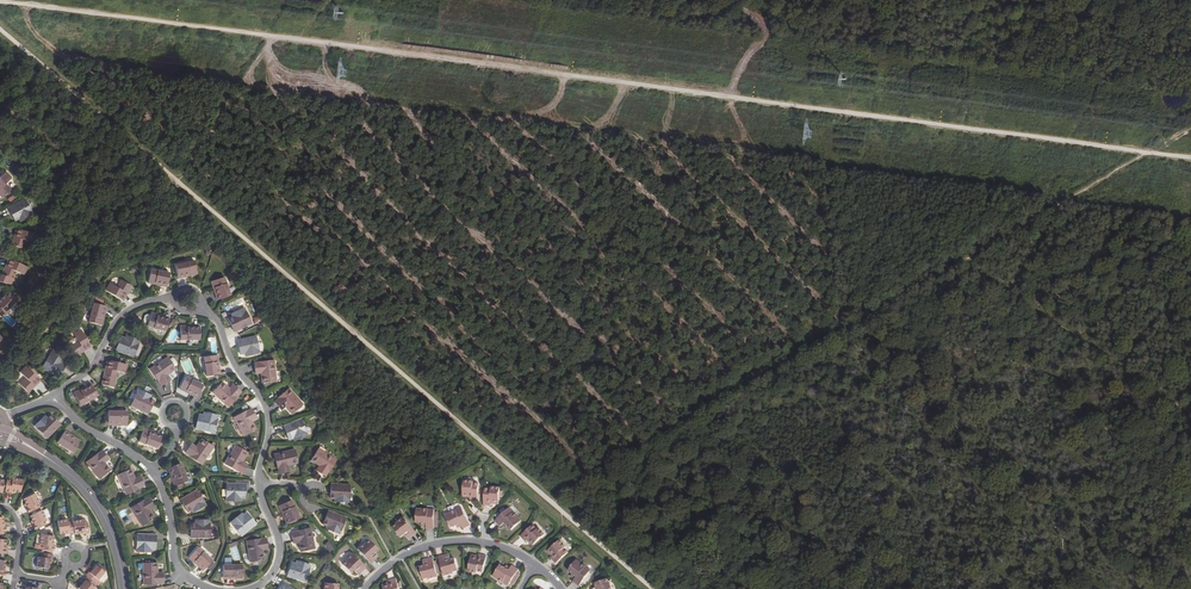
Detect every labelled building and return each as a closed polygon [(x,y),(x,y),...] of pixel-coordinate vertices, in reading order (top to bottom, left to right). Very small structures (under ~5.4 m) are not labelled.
[(0,177),(0,197),(1,198),(10,191),(4,184),(11,179),(5,173),(0,177)] [(10,202),(17,198),(15,194),(8,198),(10,202)] [(14,222),(18,220),(22,218),(23,220),(32,215),(30,211),(25,202),(24,200),(7,209),(14,222)] [(35,235),(17,230),(15,230),(13,240),(11,246),(22,249),(24,241),(31,244),(32,244),(35,235)] [(8,260),(4,269),(1,275),(9,279),(12,280),(15,272),(23,275),(26,268),(9,260),(8,260)] [(189,276),(189,277),(196,276),(194,263),(175,266),(177,278),(189,276)] [(148,284),(155,285),(155,284),(167,286),(170,275),(150,271),(148,284)] [(211,283),(213,290),(215,289),(219,301),(230,297),(224,279),(211,283)] [(131,287),(121,281),(117,288),(109,284),(105,292),(122,301),(126,293),(127,293),(131,287)] [(0,317),(13,303),(4,295),(0,299),(0,317)] [(102,327),(104,319),(102,319),(105,307),(94,305),(89,323),(102,327)] [(236,315),(232,316),(228,318),(233,331),(251,323),(243,307),(235,311),(236,315)] [(156,318),(157,316),(151,314),(146,327),(165,333),(168,322),(156,318)] [(186,329),(186,327),(179,328),(179,341),(199,340),(198,329),(186,329)] [(72,335),(75,339),(77,342),(70,346),(76,357),(81,353),(81,352),(90,347),(80,330),(72,335)] [(249,353),(250,356),(260,354),(255,337),(237,341),(241,355),(246,354),(249,353)] [(129,341),(126,340),(122,338),(117,351),(134,358),(140,342),(130,338),(129,341)] [(51,354),(42,369),(58,379),(65,366),(63,365),(59,362),(60,360),(51,354)] [(216,362),(219,361),(217,354),(204,356),(207,376),(219,374),(216,362)] [(169,356),(151,368),(159,380),(160,380),(163,385),(172,379),(168,373),(171,372),(177,368),(169,356)] [(189,360),(183,362),(187,372),(193,370),(189,360)] [(107,372),(105,372),(104,378),(115,381),(117,372),(126,374),(127,366),(109,361),(107,372)] [(260,364),(255,364),(256,375),(262,374),(263,377),(262,377),(263,384),(277,383),(274,361),(260,363),(260,364)] [(26,367),(20,373),(26,379),(20,386),(29,394),(33,389),(32,388),(40,380),(26,367)] [(186,390),(197,396),(203,386),(186,376),(179,388),(185,391),(186,390)] [(222,383),(213,394),(229,408),(238,398),(238,397),(241,393),(233,385),(229,390),(227,389),(228,388),(222,383)] [(81,391),(80,390),(75,393),(81,405),(98,396),(92,386),(81,391)] [(278,399),(274,403),(281,411),(286,407),(288,409),(287,409),(292,415),(303,405),(288,389),(277,399),(278,399)] [(146,397),(147,395),(138,390),(130,406),(147,414),(154,401),(150,399),(146,397)] [(186,390),(185,391),(196,398),(197,396),(186,390)] [(177,418),(181,412),(174,408),(170,414),(177,418)] [(245,411),(232,418),(242,437),(255,430),(252,424),(251,425),(249,422),(255,419),(250,409),(245,412),(245,411)] [(119,424),(119,426),(126,426),(127,412),(107,411),(107,423),(119,424)] [(206,416),(202,415),(198,414),(195,428),(213,433),(218,416),(207,413),(206,416)] [(44,423),(42,420),(35,427),(48,439),(61,426),(51,416),(47,420),(44,423)] [(296,437),(297,440),(307,436),(301,420),(283,426),(288,440),(293,438),(296,437)] [(159,450),(162,439),(150,434),(151,432),(144,430),(140,443),(159,450)] [(74,440),(75,438),(65,431),(64,433),(74,440)] [(74,440),(64,433),(58,443),(74,453),(81,442),(75,438),(74,440)] [(213,447),(201,440),(197,446),(198,446),(197,449),(192,446),(186,455),(190,457),(190,458),(202,466),(213,447)] [(246,454),(234,447),(224,465),(236,473),(237,472),(241,475),(247,465),(241,462),(242,460),(243,460),(246,454)] [(318,449),(310,461),(316,465),(317,464),(319,466),(315,472),(324,477),(327,472),(328,473),(336,460),(318,449)] [(98,454),(87,462),(99,479),(111,471),(106,465),(104,463),(109,459),(103,451),(98,454)] [(294,451),(273,456),(276,470),(277,469),(278,475),(288,473),(287,467),(290,466),(290,467),(297,465),(294,451)] [(180,488),(179,485),(181,484),(188,481),(181,463),(170,467),(175,479),(173,479),(177,489),(180,488)] [(128,466),(118,476),(133,492),(143,482),(143,481),(147,477),(140,470),(135,474),(133,472),(134,471),(128,466)] [(10,490),(15,491),(20,492),(22,479),(12,478),(11,480),(7,479),(5,492),(10,492),(10,490)] [(471,492),(471,496),(471,499),(478,500),(480,483),(474,482),(474,480),(465,480),(464,491),(471,492)] [(238,499),(241,499),(245,500),(248,486),(229,483),(226,501),(237,502),(238,499)] [(340,501),(340,504),(350,504),(350,486),(331,485),(331,501),(336,501),(340,501)] [(493,497),(501,498),(502,486),(493,485),(492,487),(486,486),(485,503),(493,504),(493,502),(493,497)] [(196,508),(197,510),(206,505),(197,490),(181,499),(188,512),(192,510),(196,508)] [(28,513),(40,507),(38,503),(39,502),(34,493),(23,499),(26,503),(28,508),(26,508),(28,513)] [(283,512),(290,523),(300,518),(291,500),(278,506),(282,513),(283,512)] [(155,502),(141,504),(144,526),(158,523),(157,517),(156,517),(156,513),(162,512),(160,502),(155,503),(155,502)] [(426,528),(435,528),(435,526),(438,526),(438,514),(435,514),(435,512),(429,511),(429,509),(417,508),(417,522),(422,522),(426,522),(426,525),(426,528)] [(34,525),(33,526),(35,530),(46,524),(44,520),(46,519),(41,510),(30,516),(32,521),(34,525)] [(512,514),(508,510),(496,521),(502,527),(504,525),(506,523),(509,526),(513,529),(522,520),(514,512),(512,514)] [(323,523),(328,526),(331,527),(330,531),(339,535),(346,519),(329,511),(323,523)] [(459,514),(458,512),(458,511),(447,516),(452,528),(457,526),(461,525),(462,527),(463,530),(470,527),(464,512),(459,514)] [(241,519),(238,516),(230,523),(241,536),(255,525),(246,514),(243,517),(241,519)] [(402,537),(406,534),(408,533),(411,538),(418,533),(406,517),(397,523),(398,524),(395,526),(402,537)] [(74,533),(72,521),(68,522),(67,519),(57,521),(59,534),(65,533),(69,532),(70,534),(74,533)] [(84,532),(85,534),(89,533),(87,522),(83,522),(82,519),(72,521),(74,533),(75,534),(80,533),(84,532)] [(201,524),(197,524),(192,525),(192,539),(211,538),(210,520),(200,521),(201,524)] [(532,538),(537,543),(546,535),(539,528),(538,529),(534,525),(522,537),(527,542),(529,541),(532,538)] [(292,532),(293,543),(300,542),(300,545),(300,552),(315,550),(311,528),(297,531),(297,532),(292,532)] [(52,546),(53,541),(54,536),(41,534),(40,544),(41,545),(41,549),(54,551),(54,546),(52,546)] [(149,550),(153,550),(157,550),(157,536),(138,536),(138,553),(149,553),(149,550)] [(532,538),(529,541),(534,546),(537,543),(532,538)] [(260,540),(246,542),(249,563),(263,560),(262,553),(261,553),(261,550),(267,550),(265,540),(260,540)] [(358,550),(360,552),(369,562),(371,565),(378,559),(373,554),(375,553),(379,550),(370,540),(367,543),(366,542),(358,550)] [(557,553),(554,556),(552,557),(557,563),(570,552),(566,548),(567,547),(561,540),(552,547),(557,553)] [(329,541),(324,544),(330,552),(334,548),(329,541)] [(187,558),(192,562),(193,562),(202,571),(211,562),(197,548),(187,558)] [(368,563),(369,562),(360,552),(359,553),(368,563)] [(51,559),(52,559),(53,555),(41,553),(41,557),(38,557),(36,567),(49,569),(50,564),(51,559)] [(366,569),(352,554),(345,561),(346,562),(342,565),(350,575),(354,572),(358,576),(366,569)] [(449,560),(448,554),(440,556),(444,575),(455,573),(455,572),(459,571),(456,558),(452,559),(449,560)] [(478,561),(472,559),(469,571),(478,573),(479,571),(484,572),(488,556),(480,554),(479,557),(478,561)] [(221,564),(221,576),(234,576),(234,579),(241,579),(241,564),(230,564),(230,558),(223,558),(223,564),(221,564)] [(426,565),(424,566),(419,567),(422,579),(427,578),(427,579),(438,576),(437,574),(434,561),(433,558),(425,560),(426,565)] [(576,577),(574,579),(572,581),(579,587),(589,573),(584,570),(586,568),(586,567),(577,560),(569,571),(573,574),(576,577)] [(201,572),(202,571),(193,562),(192,562),(201,572)] [(299,565),(296,564),(292,563),(287,577),(306,582),(311,565),(300,562),(299,565)] [(159,565),(145,564),(144,585),(158,586),(158,585),(164,585),(164,575),(158,574),(158,571),(159,572),(159,565)] [(510,571),(506,569),(501,565),(493,577),(503,583),(504,583),(505,581),(511,584),(519,570),(512,566),(511,568),(510,571)] [(87,576),(95,583),(105,572),(97,566),(93,570),(90,573),(89,572),(86,575),(87,576)] [(79,588),(94,588),(97,585),(95,583),(87,576),(84,580),(85,581),(79,588)] [(610,583),(608,584),(607,579),(595,584),(597,588),(612,588),(610,583)] [(390,587),(390,588),(389,588),(399,588),(397,580),(388,582),(390,587)]
